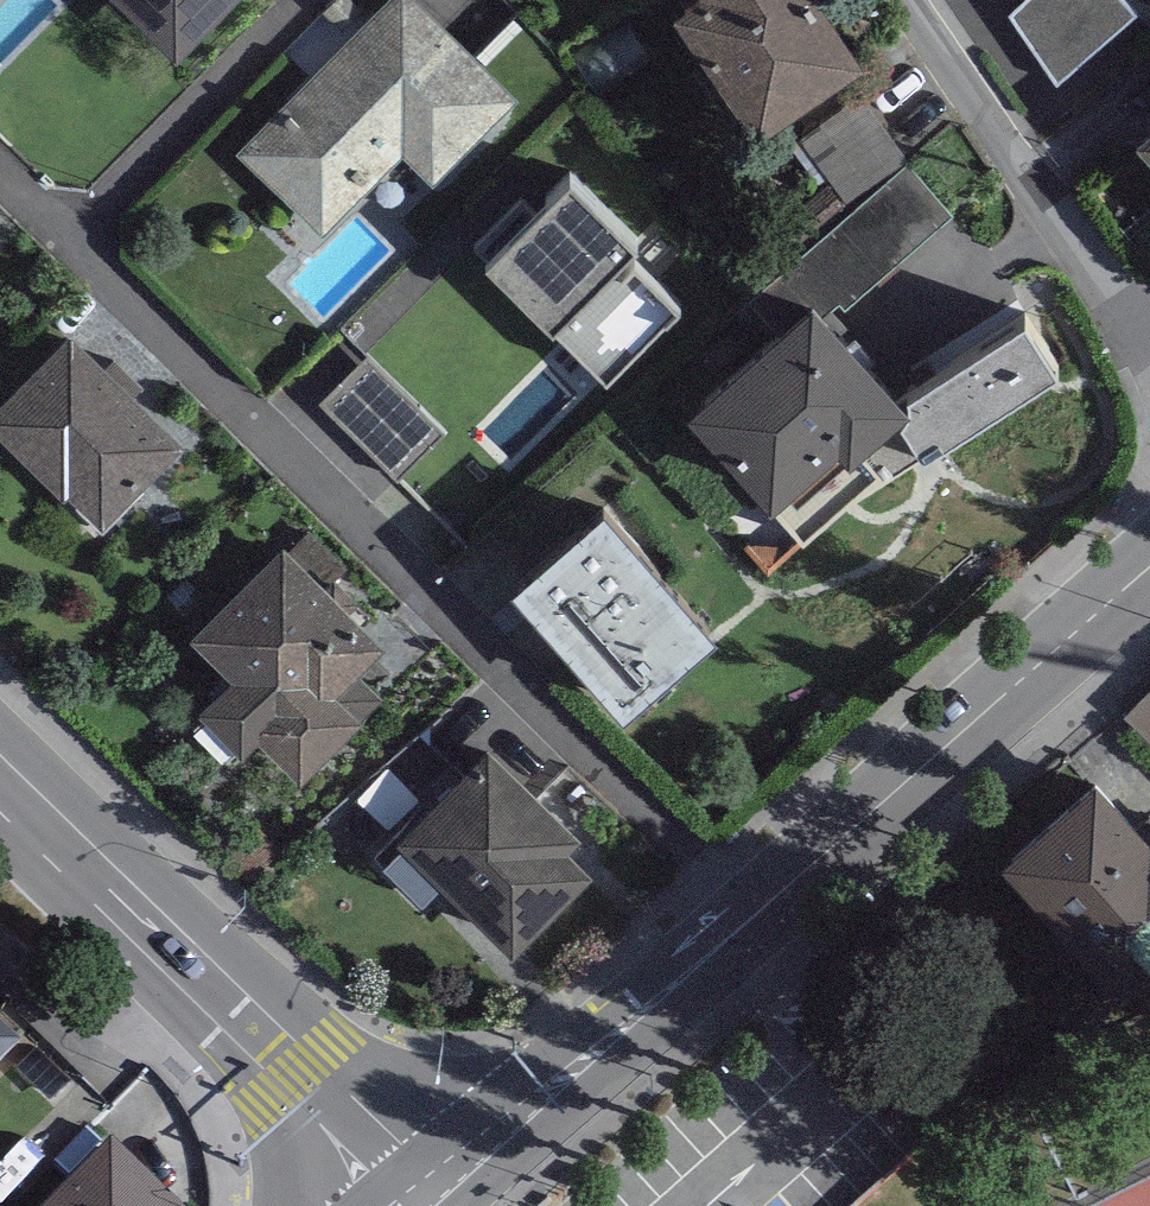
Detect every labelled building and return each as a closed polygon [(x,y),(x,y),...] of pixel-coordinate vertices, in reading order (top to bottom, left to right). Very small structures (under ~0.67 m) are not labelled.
[(177,46),(223,0),(129,0),(177,46)] [(423,0),(380,0),(234,145),(319,230),(403,146),(434,177),(517,94),(423,0)] [(834,0),(676,0),(754,116),(863,43),(834,0)] [(1069,92),(1145,25),(1123,0),(1034,0),(1008,23),(1069,92)] [(801,135),(851,205),(904,158),(911,154),(861,90),(801,135)] [(1137,129),(1149,145),(1149,117),(1137,129)] [(851,205),(798,252),(844,304),(951,210),(904,158),(851,205)] [(636,230),(569,164),(487,248),(607,367),(679,295),(625,242),(636,230)] [(902,383),(812,283),(685,396),(770,491),(836,432),(849,446),(910,392),(902,383)] [(1023,307),(902,383),(910,392),(849,446),(836,432),(770,491),(800,537),(850,491),(1055,357),(1023,307)] [(67,327),(0,396),(0,427),(98,522),(181,436),(67,327)] [(444,430),(367,353),(322,398),(399,475),(444,430)] [(513,481),(583,410),(550,376),(479,447),(513,481)] [(621,699),(714,619),(605,494),(512,573),(621,699)] [(383,636),(282,537),(190,630),(231,671),(197,705),(241,748),(258,731),(299,771),(384,686),(358,661),(383,636)] [(581,829),(486,737),(395,831),(513,945),(593,864),(569,841),(581,829)] [(1002,851),(1124,989),(1149,967),(1149,829),(1149,830),(1096,769),(1002,851)] [(0,1026),(0,1064),(19,1044),(0,1026)] [(112,1139),(44,1205),(177,1205),(112,1139)]
